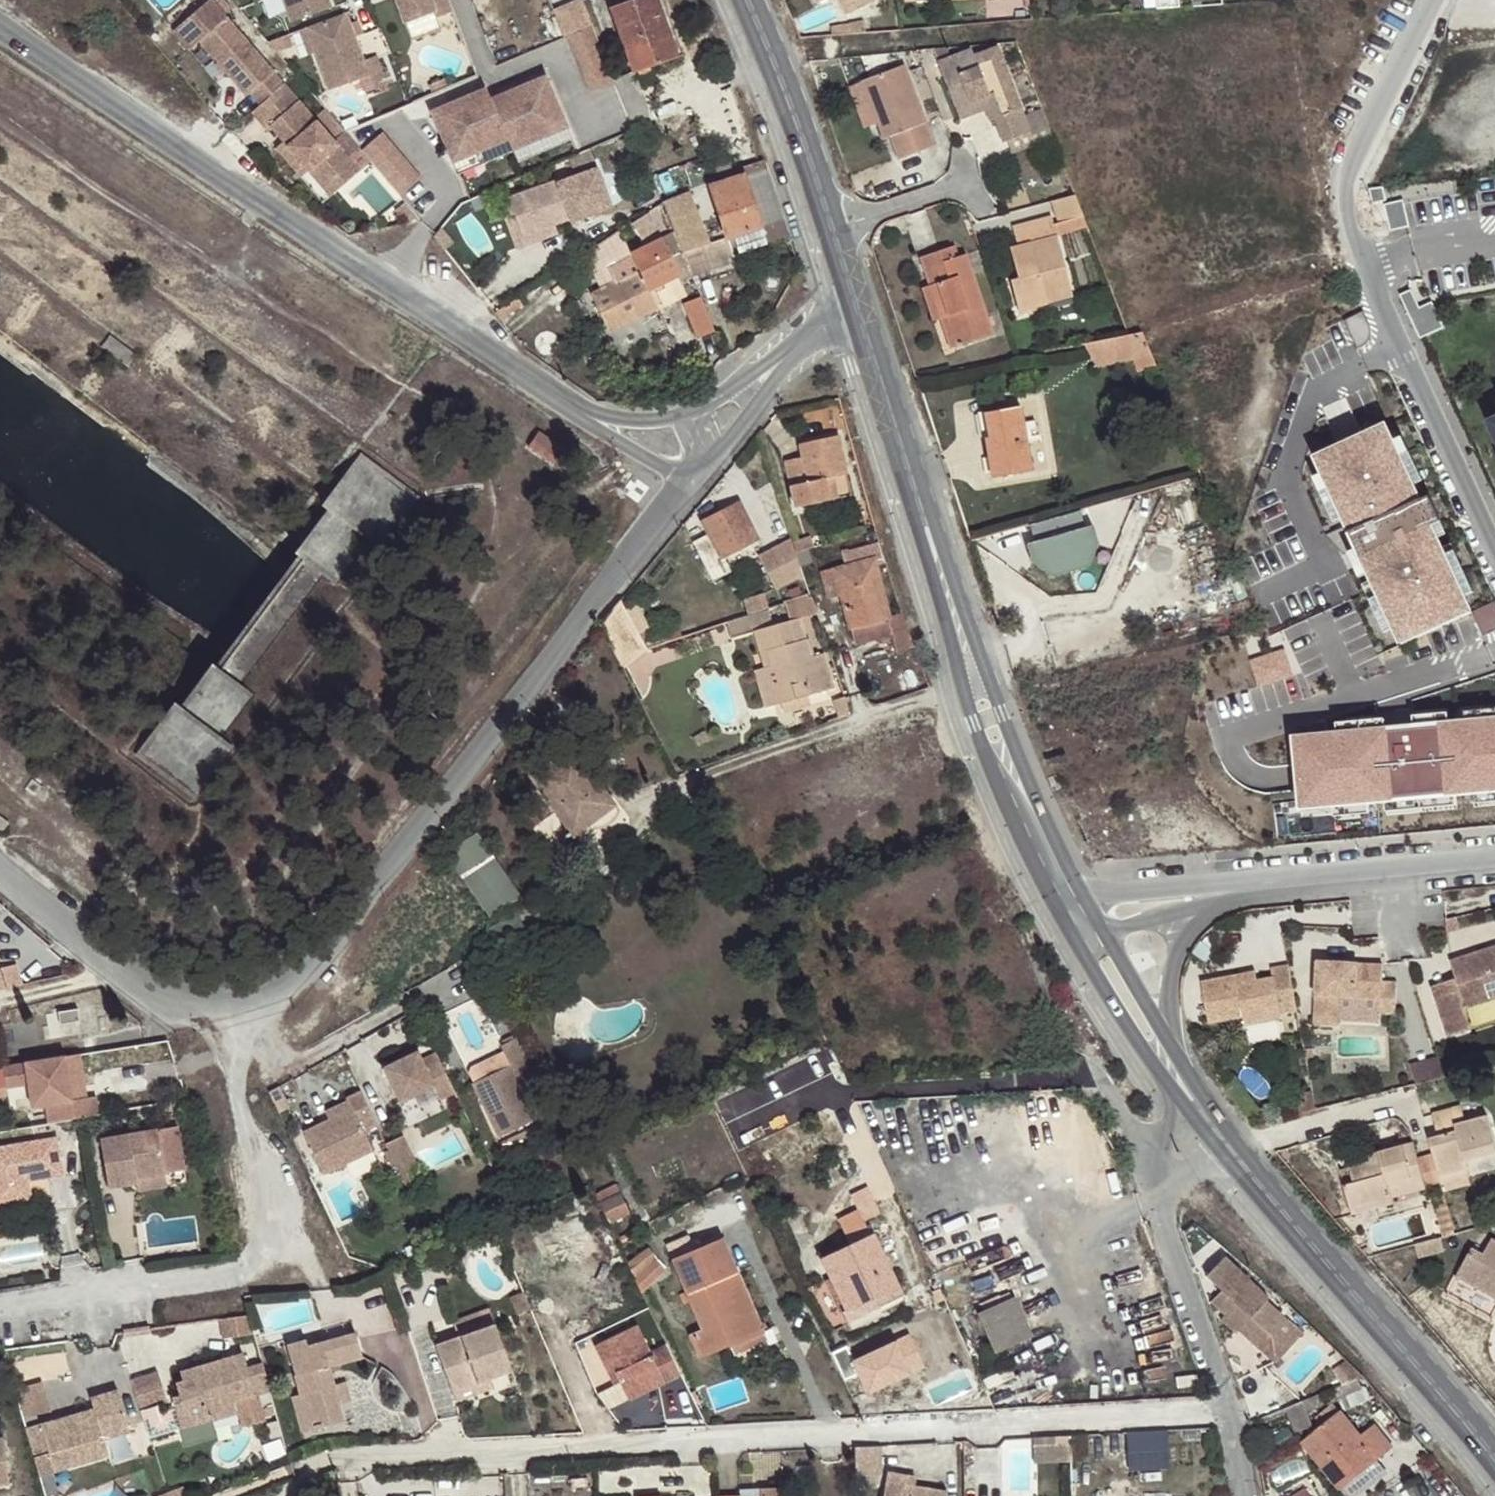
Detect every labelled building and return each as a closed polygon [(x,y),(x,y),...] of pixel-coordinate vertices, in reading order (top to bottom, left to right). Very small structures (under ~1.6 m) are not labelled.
[(300,20),(340,4),(338,0),(293,0),(300,20)] [(417,18),(442,8),(445,14),(457,10),(453,0),(410,0),(417,18)] [(595,27),(584,0),(582,0),(554,11),(566,39),(570,37),(595,27)] [(660,0),(634,0),(612,8),(635,71),(635,72),(680,56),(660,0)] [(680,56),(685,54),(665,0),(660,0),(680,56)] [(848,14),(874,0),(840,0),(848,14)] [(266,106),(289,84),(212,2),(175,37),(192,55),(202,46),(252,98),(255,95),(266,106)] [(353,9),(314,25),(323,49),(338,89),(379,73),(353,9)] [(323,49),(314,25),(305,28),(314,54),(323,49)] [(593,92),(618,82),(616,78),(595,27),(570,37),(593,92)] [(941,63),(959,109),(997,95),(1005,119),(997,122),(1005,144),(1033,134),(1001,48),(977,57),(975,49),(941,63)] [(907,65),(864,81),(886,139),(892,137),(901,160),(937,146),(907,65)] [(551,75),(495,98),(513,139),(517,150),(572,127),(551,75)] [(361,161),(289,84),(266,106),(258,114),(273,130),(277,127),(290,142),(317,169),(334,186),(361,161)] [(513,139),(495,98),(490,87),(435,110),(457,162),(513,139)] [(997,95),(959,109),(962,121),(993,110),(997,122),(1005,119),(997,95)] [(577,138),(572,127),(517,150),(517,151),(522,162),(577,138)] [(366,153),(401,196),(422,178),(384,132),(363,150),(366,153)] [(513,139),(457,162),(462,174),(517,150),(513,139)] [(317,169),(290,142),(283,148),(310,176),(317,169)] [(765,158),(760,159),(740,167),(743,175),(710,185),(728,237),(729,240),(762,227),(767,242),(789,234),(780,204),(765,158)] [(368,168),(361,161),(334,186),(340,194),(368,168)] [(513,198),(504,199),(509,214),(510,218),(514,216),(521,238),(554,225),(573,218),(574,221),(613,206),(599,168),(560,183),(559,180),(541,187),(521,195),(513,198)] [(692,192),(666,202),(677,236),(683,253),(694,280),(737,262),(729,240),(728,237),(709,243),(692,192)] [(1086,219),(1077,194),(1055,201),(1062,226),(1086,219)] [(509,214),(501,217),(515,253),(558,237),(554,225),(521,238),(514,216),(510,218),(509,214)] [(1015,312),(1044,306),(1042,295),(1069,290),(1053,218),(1015,227),(1019,247),(1010,249),(1015,276),(1007,277),(1015,312)] [(633,255),(621,231),(585,254),(603,288),(592,294),(611,332),(659,308),(651,290),(644,275),(633,255)] [(694,280),(683,253),(672,258),(663,240),(633,255),(644,275),(651,290),(681,276),(685,283),(694,280)] [(923,259),(931,286),(942,318),(951,349),(992,336),(968,256),(955,260),(952,249),(923,259)] [(942,318),(931,286),(922,289),(932,321),(942,318)] [(1042,295),(1044,306),(1071,300),(1069,290),(1042,295)] [(522,295),(497,310),(503,318),(527,303),(522,295)] [(1446,325),(1435,299),(1414,309),(1425,334),(1446,325)] [(700,342),(718,335),(708,311),(703,301),(685,308),(700,342)] [(1157,367),(1142,333),(1085,345),(1097,367),(1133,359),(1139,373),(1157,367)] [(1020,407),(983,413),(987,438),(983,439),(990,479),(1030,472),(1024,434),(1036,432),(1035,422),(1023,425),(1020,407)] [(1479,607),(1393,423),(1316,459),(1402,643),(1479,607)] [(524,440),(547,458),(558,444),(536,426),(524,440)] [(824,481),(833,479),(847,476),(840,436),(802,445),(804,458),(786,462),(796,510),(829,503),(824,481)] [(424,497),(363,452),(324,504),(329,508),(372,538),(385,549),(424,497)] [(570,464),(575,458),(567,452),(563,458),(570,464)] [(837,501),(833,479),(824,481),(829,503),(837,501)] [(710,535),(694,543),(713,580),(730,571),(723,557),(757,540),(738,503),(703,522),(710,535)] [(329,508),(295,553),(306,559),(290,580),(235,650),(224,665),(214,658),(181,701),(222,732),(372,538),(329,508)] [(1093,526),(1026,543),(1032,562),(1052,577),(1088,567),(1098,542),(1093,526)] [(801,545),(794,548),(796,555),(803,553),(801,545)] [(843,597),(850,630),(888,621),(873,560),(822,573),(828,600),(843,597)] [(810,606),(807,597),(796,601),(800,610),(810,606)] [(647,652),(621,601),(601,625),(625,671),(647,652)] [(768,613),(727,626),(731,640),(754,632),(764,669),(754,672),(764,709),(780,704),(806,696),(832,688),(821,654),(809,657),(798,619),(772,627),(768,613)] [(888,621),(850,630),(853,644),(891,635),(888,621)] [(1253,657),(1261,685),(1296,674),(1288,646),(1253,657)] [(780,704),(783,711),(809,704),(806,696),(780,704)] [(181,701),(176,697),(132,754),(195,802),(239,745),(222,732),(181,701)] [(834,701),(839,719),(850,716),(844,697),(834,701)] [(1494,789),(1494,725),(1299,740),(1304,804),(1494,789)] [(574,748),(531,779),(572,837),(592,823),(587,817),(610,799),(574,748)] [(587,817),(592,823),(615,806),(610,799),(587,817)] [(4,830),(10,823),(0,815),(0,827),(4,830)] [(524,819),(521,821),(529,832),(539,824),(535,819),(524,819)] [(477,835),(446,856),(489,919),(520,898),(477,835)] [(1428,1002),(1440,1040),(1464,1032),(1457,1011),(1494,999),(1494,947),(1442,965),(1448,982),(1452,994),(1428,1002)] [(22,986),(17,965),(0,969),(0,992),(22,986)] [(1326,966),(1305,966),(1304,1028),(1327,1028),(1327,1001),(1369,1002),(1368,1014),(1385,1014),(1385,984),(1370,984),(1370,967),(1333,967),(1333,972),(1326,972),(1326,966)] [(1285,1019),(1276,974),(1259,978),(1261,987),(1245,990),(1232,992),(1230,984),(1189,992),(1197,1032),(1231,1026),(1233,1034),(1269,1027),(1268,1022),(1285,1019)] [(1245,990),(1243,981),(1230,984),(1232,992),(1245,990)] [(1448,982),(1424,990),(1428,1002),(1452,994),(1448,982)] [(61,1024),(81,1021),(80,1008),(59,1011),(61,1024)] [(499,1139),(538,1120),(525,1094),(540,1086),(518,1039),(500,1047),(507,1061),(510,1067),(473,1085),(499,1139)] [(0,1052),(0,1091),(5,1127),(94,1115),(79,1043),(0,1052)] [(401,1054),(404,1060),(418,1053),(415,1047),(401,1054)] [(404,1060),(382,1070),(399,1105),(432,1089),(438,1103),(455,1094),(435,1055),(422,1061),(418,1053),(404,1060)] [(1438,1080),(1431,1060),(1403,1069),(1409,1089),(1415,1087),(1438,1080)] [(470,1079),(473,1085),(510,1067),(507,1061),(470,1079)] [(300,1133),(320,1176),(370,1152),(360,1132),(375,1124),(359,1091),(344,1098),(345,1101),(349,1109),(331,1118),(300,1133)] [(327,1110),(331,1118),(349,1109),(345,1101),(327,1110)] [(1429,1138),(1432,1152),(1438,1175),(1466,1168),(1464,1158),(1494,1150),(1494,1148),(1486,1115),(1464,1122),(1459,1106),(1431,1114),(1437,1135),(1429,1138)] [(118,1195),(147,1191),(146,1185),(176,1183),(171,1139),(112,1145),(118,1195)] [(0,1152),(0,1208),(0,1211),(23,1207),(20,1187),(35,1185),(70,1180),(64,1142),(0,1152)] [(1438,1175),(1432,1152),(1416,1157),(1412,1142),(1377,1151),(1381,1163),(1371,1165),(1370,1161),(1348,1166),(1352,1182),(1342,1186),(1348,1207),(1372,1200),(1375,1208),(1393,1203),(1392,1199),(1389,1189),(1423,1179),(1425,1189),(1440,1185),(1438,1175)] [(1469,1176),(1466,1168),(1438,1175),(1440,1185),(1469,1176)] [(1389,1189),(1392,1199),(1425,1189),(1423,1179),(1389,1189)] [(146,1185),(147,1191),(147,1199),(177,1196),(176,1183),(146,1185)] [(35,1185),(20,1187),(23,1207),(38,1205),(35,1185)] [(868,1188),(854,1194),(866,1220),(880,1214),(868,1188)] [(620,1195),(600,1205),(608,1222),(629,1212),(620,1195)] [(1372,1200),(1348,1207),(1350,1214),(1375,1208),(1372,1200)] [(1431,1209),(1439,1238),(1454,1234),(1445,1204),(1431,1209)] [(531,1229),(504,1241),(513,1263),(538,1252),(549,1275),(566,1266),(572,1279),(586,1272),(579,1259),(598,1252),(581,1216),(536,1239),(531,1229)] [(873,1234),(821,1258),(846,1310),(842,1311),(850,1328),(905,1301),(873,1234)] [(700,1358),(729,1345),(726,1338),(760,1322),(721,1240),(673,1262),(703,1330),(690,1336),(700,1358)] [(1456,1279),(1494,1301),(1494,1243),(1492,1240),(1483,1257),(1471,1250),(1456,1279)] [(1224,1256),(1205,1276),(1220,1291),(1210,1301),(1224,1315),(1222,1318),(1237,1334),(1245,1325),(1254,1334),(1261,1327),(1270,1336),(1285,1318),(1266,1301),(1269,1298),(1224,1256)] [(639,1261),(626,1267),(629,1273),(634,1284),(646,1277),(639,1261)] [(1014,1298),(977,1315),(994,1353),(1032,1336),(1014,1298)] [(726,1338),(729,1345),(730,1348),(765,1332),(760,1322),(726,1338)] [(664,1384),(679,1376),(664,1346),(649,1354),(636,1326),(593,1346),(608,1378),(617,1374),(620,1381),(627,1395),(662,1379),(664,1384)] [(434,1350),(450,1396),(476,1388),(511,1376),(495,1330),(434,1350)] [(362,1360),(355,1336),(308,1349),(306,1342),(286,1348),(299,1396),(306,1394),(317,1431),(342,1424),(337,1405),(332,1388),(326,1389),(322,1377),(329,1375),(327,1369),(362,1360)] [(845,1346),(830,1353),(844,1380),(860,1373),(868,1391),(924,1364),(910,1336),(853,1363),(845,1346)] [(172,1405),(181,1430),(212,1421),(205,1396),(208,1394),(213,1397),(215,1408),(235,1403),(270,1393),(262,1366),(247,1370),(243,1357),(177,1374),(180,1385),(175,1386),(180,1403),(172,1405)] [(162,1372),(135,1381),(144,1411),(170,1402),(162,1372)] [(617,1374),(608,1378),(612,1385),(620,1381),(617,1374)] [(332,1388),(329,1375),(322,1377),(326,1389),(332,1388)] [(1361,1388),(1357,1378),(1353,1380),(1332,1388),(1337,1398),(1361,1388)] [(630,1400),(664,1384),(662,1379),(627,1395),(630,1400)] [(42,1384),(18,1390),(25,1418),(49,1413),(42,1384)] [(344,1384),(332,1388),(337,1405),(349,1401),(344,1384)] [(476,1388),(450,1396),(453,1406),(480,1397),(476,1388)] [(122,1392),(95,1400),(98,1411),(28,1432),(41,1477),(112,1456),(107,1439),(133,1431),(122,1392)] [(1321,1393),(1302,1401),(1305,1411),(1325,1403),(1321,1393)] [(205,1396),(212,1421),(238,1413),(235,1403),(215,1408),(213,1397),(208,1394),(205,1396)] [(301,1435),(317,1431),(306,1394),(299,1396),(291,1399),(301,1435)] [(1302,1401),(1285,1408),(1295,1433),(1311,1427),(1305,1411),(1302,1401)] [(1303,1445),(1338,1489),(1375,1459),(1392,1447),(1375,1426),(1360,1438),(1334,1405),(1315,1421),(1323,1430),(1303,1445)] [(1172,1468),(1170,1427),(1128,1429),(1130,1470),(1172,1468)] [(1036,1435),(1037,1460),(1070,1458),(1069,1433),(1036,1435)] [(16,1488),(13,1443),(0,1444),(0,1490),(16,1488)] [(857,1444),(857,1483),(882,1483),(882,1444),(857,1444)] [(1338,1489),(1344,1495),(1357,1495),(1386,1472),(1375,1459),(1338,1489)] [(916,1478),(887,1473),(886,1482),(915,1486),(916,1478)] [(884,1495),(947,1495),(948,1491),(915,1486),(886,1482),(884,1495)] [(786,1487),(761,1489),(761,1495),(787,1495),(786,1487)]
